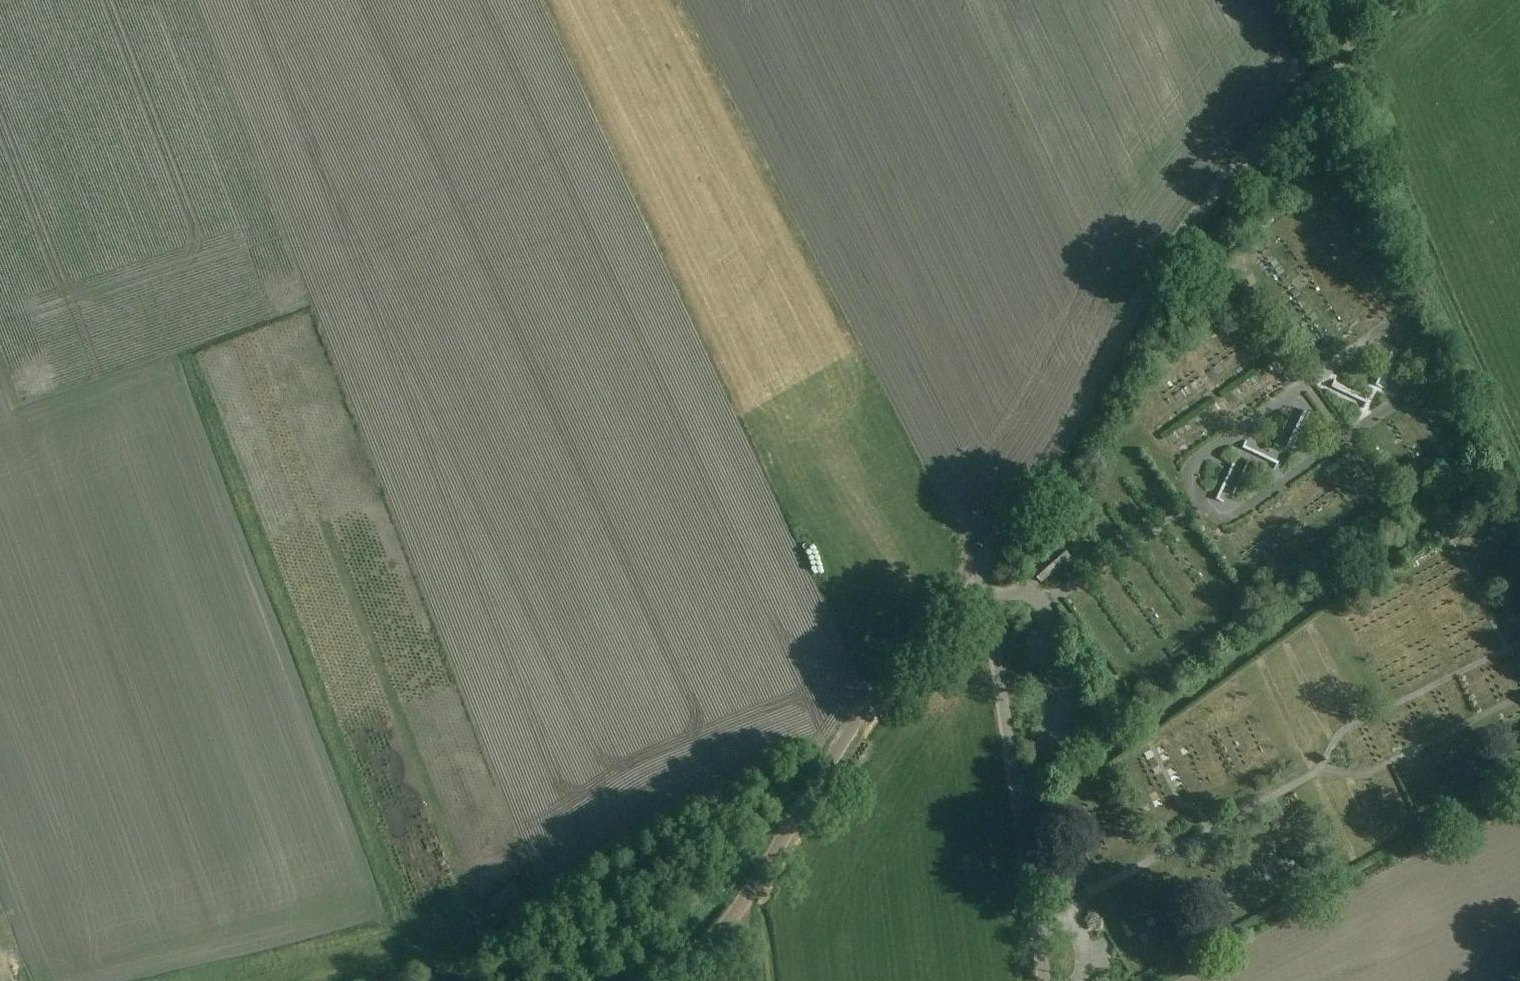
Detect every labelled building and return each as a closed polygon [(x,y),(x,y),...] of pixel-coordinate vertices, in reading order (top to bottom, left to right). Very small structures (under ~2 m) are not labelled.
[(1031,570),(1033,573),(1040,581),(1071,555),(1061,543),(1031,570)]
